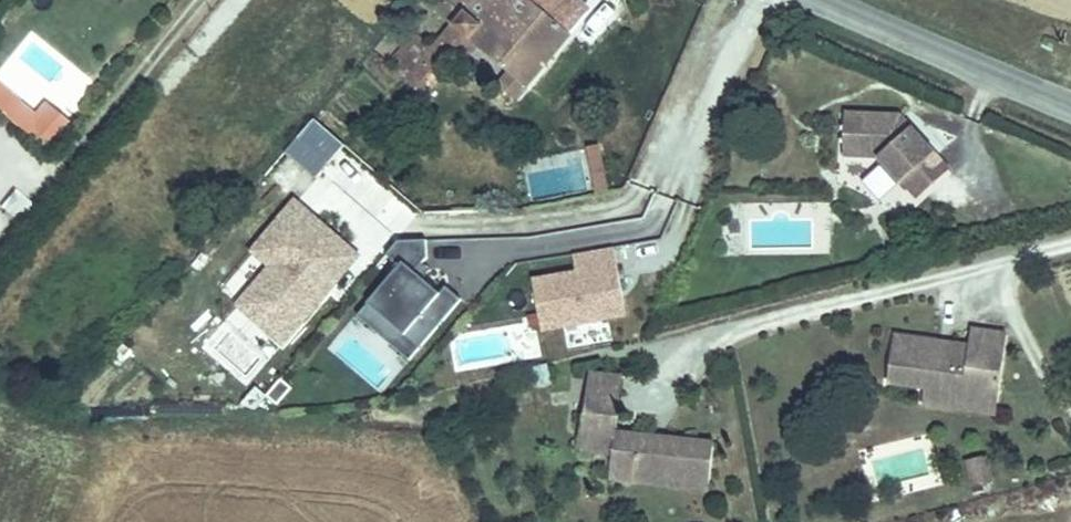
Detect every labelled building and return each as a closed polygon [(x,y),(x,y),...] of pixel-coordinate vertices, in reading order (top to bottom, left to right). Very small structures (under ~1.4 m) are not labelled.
[(398,85),(419,102),(465,52),(497,77),(485,91),(511,113),(588,23),(559,0),(448,0),(430,20),(447,32),(426,55),(398,85)] [(383,73),(398,85),(426,55),(410,42),(383,73)] [(322,171),(346,147),(316,117),(292,141),(322,171)] [(920,207),(952,179),(902,124),(847,121),(845,164),(882,166),(920,207)] [(606,207),(598,162),(585,164),(593,210),(606,207)] [(26,226),(40,210),(16,190),(2,207),(26,226)] [(268,268),(234,306),(279,347),(359,257),(291,201),(249,250),(268,268)] [(395,242),(385,254),(398,265),(353,318),(409,364),(461,302),(443,287),(436,295),(409,272),(423,259),(422,241),(395,242)] [(574,271),(530,278),(541,331),(622,317),(611,248),(572,255),(574,271)] [(217,354),(250,376),(263,356),(230,335),(217,354)] [(951,358),(876,345),(869,392),(904,398),(904,404),(936,409),(940,392),(986,400),(995,346),(955,339),(951,358)] [(586,373),(581,415),(616,418),(621,377),(586,373)] [(936,409),(904,404),(903,415),(981,427),(986,400),(940,392),(936,409)] [(616,418),(581,415),(577,450),(612,454),(615,428),(616,418)] [(715,441),(615,428),(612,454),(608,480),(708,493),(715,441)] [(989,495),(984,471),(963,476),(968,499),(989,495)]
